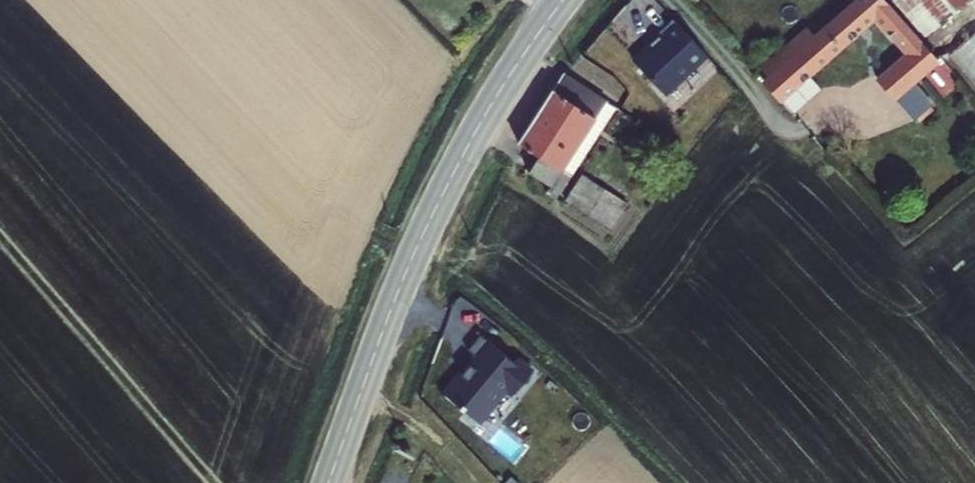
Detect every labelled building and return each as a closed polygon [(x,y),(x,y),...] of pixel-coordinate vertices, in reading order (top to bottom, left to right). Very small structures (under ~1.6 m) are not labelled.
[(761,83),(776,100),(872,20),(902,56),(874,82),(889,100),(934,61),(883,0),(858,0),(811,40),(804,31),(760,70),(767,78),(761,83)] [(919,17),(935,5),(931,0),(905,0),(919,17)] [(704,57),(670,22),(657,34),(660,38),(632,63),(663,96),(704,57)] [(959,46),(974,69),(974,35),(959,46)] [(616,107),(563,73),(518,142),(539,155),(529,170),(552,185),(561,190),(616,107)] [(916,83),(899,99),(918,119),(935,103),(916,83)] [(572,198),(590,207),(600,186),(582,178),(572,198)] [(561,190),(552,185),(548,191),(557,197),(561,190)] [(489,358),(457,328),(443,343),(451,351),(446,357),(445,357),(436,368),(416,389),(429,401),(431,399),(450,416),(480,383),(487,390),(506,370),(491,356),(489,358)]
